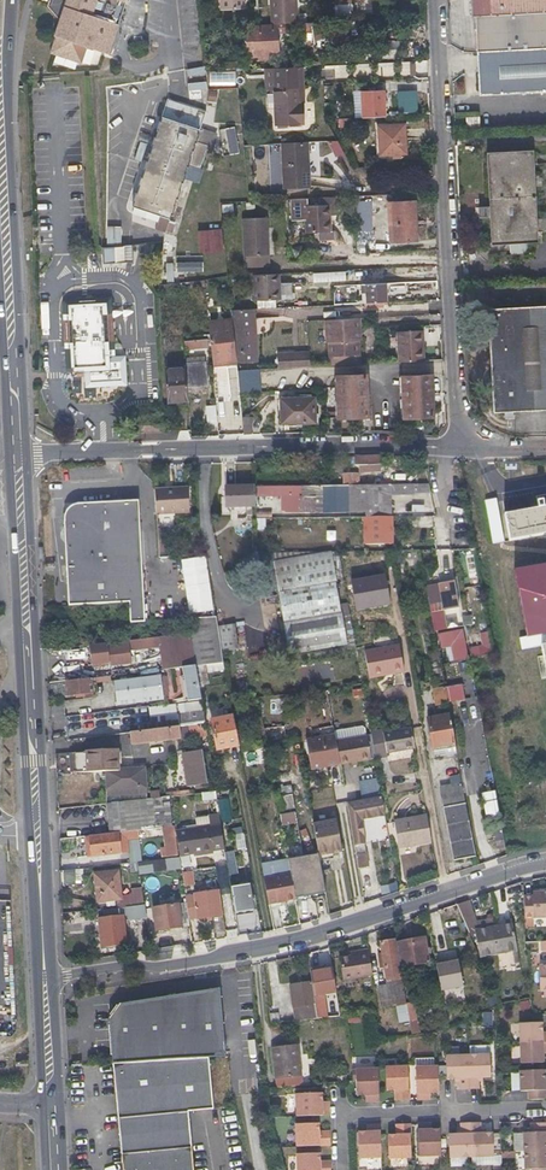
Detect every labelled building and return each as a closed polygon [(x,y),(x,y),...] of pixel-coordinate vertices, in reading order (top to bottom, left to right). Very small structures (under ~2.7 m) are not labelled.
[(46,7),(57,21),(52,37),(54,37),(49,54),(80,63),(85,47),(107,54),(126,0),(48,0),(46,7)] [(296,22),(295,6),(294,0),(270,0),(271,24),(275,24),(282,23),(296,22)] [(473,16),(475,16),(477,50),(545,47),(545,0),(472,0),(473,16)] [(309,22),(296,22),(282,23),(283,30),(299,30),(299,37),(310,36),(309,22)] [(277,54),(275,24),(271,24),(244,26),(245,48),(258,47),(259,59),(263,58),(267,58),(266,55),(277,54)] [(530,49),(477,51),(480,93),(545,90),(545,48),(530,49)] [(425,62),(414,63),(415,77),(426,76),(425,62)] [(395,74),(395,63),(381,63),(382,74),(395,74)] [(277,67),(277,88),(301,88),(300,66),(277,67)] [(369,66),(331,66),(331,76),(369,76),(369,66)] [(189,88),(235,86),(235,70),(189,71),(189,88)] [(305,120),(305,114),(304,103),(301,103),(301,88),(277,88),(278,122),(305,120)] [(385,116),(384,103),(383,90),(361,91),(362,117),(385,116)] [(208,91),(208,102),(216,102),(217,92),(208,91)] [(130,201),(127,210),(140,214),(143,205),(158,210),(151,227),(160,231),(161,228),(164,220),(167,213),(168,213),(180,179),(186,164),(196,168),(198,163),(199,163),(203,154),(201,153),(205,144),(194,140),(198,129),(197,128),(204,110),(167,97),(161,115),(161,114),(129,200),(130,201)] [(205,112),(203,129),(212,130),(213,113),(205,112)] [(480,128),(480,122),(480,116),(469,117),(469,128),(480,128)] [(405,152),(404,138),(404,124),(378,125),(380,153),(405,152)] [(226,129),(230,155),(240,153),(236,128),(226,129)] [(329,143),(335,158),(345,154),(338,139),(329,143)] [(311,187),(310,165),(309,142),(282,144),(284,189),(311,187)] [(537,241),(534,196),(532,150),(486,152),(491,244),(537,241)] [(186,164),(180,179),(194,184),(199,169),(196,168),(186,164)] [(372,200),(356,201),(356,232),(373,231),(372,200)] [(395,240),(406,239),(417,238),(415,201),(393,202),(395,240)] [(306,205),(307,219),(308,232),(332,231),(330,204),(306,205)] [(246,256),(258,255),(271,255),(269,217),(244,218),(246,256)] [(164,220),(161,228),(167,230),(170,222),(164,220)] [(107,226),(107,243),(122,243),(122,226),(107,226)] [(199,231),(200,254),(224,253),(223,230),(199,231)] [(510,254),(525,253),(525,244),(510,244),(510,254)] [(131,246),(102,248),(103,263),(132,260),(131,246)] [(178,273),(204,272),(203,259),(177,260),(178,273)] [(176,281),(175,263),(167,263),(168,281),(176,281)] [(314,283),(347,282),(346,272),(314,273),(314,283)] [(280,288),(280,285),(279,273),(252,274),(253,289),(280,288)] [(367,302),(386,301),(386,282),(366,283),(367,302)] [(280,288),(253,289),(254,299),(280,297),(280,288)] [(72,360),(73,371),(87,371),(87,373),(87,384),(124,383),(123,358),(108,359),(108,353),(106,313),(104,313),(103,301),(71,302),(72,314),(70,314),(72,352),(76,352),(77,358),(72,360)] [(540,304),(488,307),(493,410),(545,408),(545,304),(540,304)] [(231,319),(232,325),(251,324),(250,308),(240,309),(230,309),(231,319)] [(326,342),(328,342),(358,340),(360,340),(359,318),(325,320),(326,342)] [(231,319),(208,321),(212,365),(236,363),(236,362),(234,347),(232,325),(231,319)] [(251,324),(232,325),(234,347),(252,346),(252,344),(251,325),(251,324)] [(396,331),(397,338),(422,336),(422,329),(396,331)] [(422,336),(397,338),(398,362),(424,360),(422,336)] [(208,345),(207,342),(207,338),(185,340),(185,347),(208,345)] [(358,340),(328,342),(328,365),(359,364),(358,340)] [(252,346),(234,347),(236,362),(253,361),(252,346)] [(275,368),(291,367),(307,366),(307,352),(275,353),(275,368)] [(189,384),(199,383),(210,382),(207,356),(187,357),(189,384)] [(187,394),(186,379),(185,365),(165,366),(167,395),(187,394)] [(253,370),(245,370),(237,371),(239,393),(255,392),(253,370)] [(365,374),(351,375),(337,376),(338,415),(367,414),(365,374)] [(404,415),(418,415),(431,414),(430,374),(402,376),(404,415)] [(314,421),(314,409),(314,397),(280,398),(281,421),(314,421)] [(207,425),(212,425),(217,425),(216,410),(206,411),(207,425)] [(161,415),(151,416),(151,429),(162,429),(161,415)] [(241,416),(242,424),(243,433),(251,433),(252,415),(241,416)] [(381,464),(381,460),(381,456),(355,457),(355,465),(381,464)] [(431,492),(429,483),(384,484),(355,484),(348,484),(259,485),(259,496),(299,495),(300,511),(342,511),(367,511),(391,510),(391,499),(391,494),(417,494),(416,492),(431,492)] [(155,487),(156,500),(157,513),(190,511),(189,486),(155,487)] [(226,507),(241,507),(257,507),(256,486),(225,486),(226,507)] [(535,496),(538,509),(504,515),(509,541),(545,535),(545,494),(535,496)] [(65,513),(64,516),(69,606),(129,603),(130,625),(145,623),(138,501),(77,504),(75,504),(71,506),(68,508),(67,509),(66,511),(65,513)] [(392,543),(392,529),(391,516),(367,516),(365,516),(366,543),(392,543)] [(273,551),(278,581),(333,570),(335,570),(331,550),(273,551)] [(333,570),(278,581),(276,581),(290,653),(347,642),(333,570)] [(391,576),(353,579),(356,611),(393,607),(391,576)] [(444,607),(450,606),(457,605),(452,582),(440,584),(444,607)] [(216,617),(190,619),(191,634),(191,636),(218,633),(217,626),(216,617)] [(218,633),(219,641),(235,638),(232,624),(217,626),(218,633)] [(439,632),(441,649),(453,648),(454,662),(469,660),(466,630),(439,632)] [(132,663),(132,661),(132,659),(131,651),(160,648),(164,669),(183,667),(188,700),(201,699),(196,665),(224,662),(219,641),(218,633),(191,636),(191,634),(129,641),(129,643),(107,646),(110,666),(132,663)] [(471,657),(491,655),(488,633),(481,634),(482,646),(470,648),(471,657)] [(403,670),(400,656),(398,643),(364,650),(369,676),(403,670)] [(162,695),(161,686),(159,676),(116,681),(118,701),(162,695)] [(67,695),(80,693),(92,692),(92,683),(91,678),(48,683),(48,693),(61,692),(63,690),(63,685),(66,684),(67,695)] [(435,705),(466,701),(464,685),(433,689),(435,705)] [(117,721),(119,733),(130,732),(205,722),(203,710),(117,721)] [(433,748),(434,748),(456,744),(450,713),(428,717),(433,748)] [(212,719),(216,740),(218,748),(239,745),(233,715),(212,719)] [(184,736),(184,735),(183,733),(206,729),(205,722),(130,732),(131,744),(181,738),(181,737),(184,736)] [(285,726),(265,728),(268,743),(287,741),(285,726)] [(371,730),(373,744),(376,757),(388,755),(388,751),(416,746),(412,727),(384,732),(384,728),(371,730)] [(336,740),(335,734),(307,740),(312,769),(340,765),(336,740)] [(368,735),(336,740),(340,765),(371,759),(368,735)] [(456,744),(434,748),(435,754),(446,752),(447,753),(457,752),(456,744)] [(188,786),(197,785),(207,783),(201,750),(182,753),(188,786)] [(71,770),(117,770),(117,751),(71,751),(71,770)] [(359,782),(363,798),(381,794),(378,778),(359,782)] [(444,806),(449,833),(453,859),(476,856),(463,783),(443,786),(444,806)] [(283,787),(282,785),(282,784),(278,785),(283,809),(294,806),(291,786),(283,787)] [(135,800),(134,793),(134,786),(105,790),(107,803),(135,800)] [(495,847),(500,846),(505,845),(495,790),(482,792),(488,827),(492,826),(495,847)] [(135,800),(107,803),(111,832),(117,832),(163,826),(173,825),(169,796),(135,800)] [(369,867),(367,855),(365,843),(366,843),(362,820),(361,814),(366,814),(367,820),(386,816),(383,796),(347,803),(358,869),(369,867)] [(281,815),(284,827),(299,823),(296,811),(281,815)] [(431,841),(429,828),(427,816),(394,822),(399,847),(431,841)] [(318,850),(329,848),(341,846),(335,819),(313,823),(318,850)] [(163,826),(163,832),(164,837),(174,836),(173,825),(163,826)] [(88,835),(89,845),(90,854),(119,851),(117,832),(111,832),(88,835)] [(243,833),(237,834),(239,849),(245,847),(243,833)] [(221,867),(222,875),(237,874),(235,851),(226,852),(227,866),(221,867)] [(82,871),(64,871),(64,885),(82,885),(82,871)] [(97,901),(109,899),(121,898),(118,871),(94,874),(97,901)] [(269,903),(296,898),(291,872),(264,877),(269,903)] [(300,901),(304,900),(309,899),(305,874),(295,876),(300,901)] [(235,912),(244,911),(252,909),(248,883),(231,886),(235,912)] [(382,894),(399,891),(397,883),(381,887),(382,894)] [(192,909),(194,909),(196,909),(197,917),(221,914),(217,890),(190,894),(192,909)] [(524,897),(524,909),(532,909),(532,915),(545,915),(545,890),(532,890),(532,896),(524,897)] [(180,919),(183,918),(187,918),(185,903),(153,907),(156,930),(181,926),(180,919)] [(296,903),(278,906),(281,925),(299,922),(296,903)] [(127,907),(128,921),(148,919),(146,905),(127,907)] [(124,938),(123,927),(122,915),(99,917),(102,941),(124,938)] [(517,950),(515,936),(512,923),(476,930),(481,957),(513,951),(517,950)] [(399,941),(401,954),(403,967),(431,962),(426,937),(399,941)] [(394,939),(381,942),(383,952),(379,952),(381,964),(385,964),(388,984),(379,986),(383,1005),(398,1004),(408,1002),(404,978),(401,978),(394,939)] [(371,976),(366,950),(357,951),(358,956),(349,958),(339,959),(343,982),(371,976)] [(446,959),(436,960),(441,989),(463,985),(459,960),(446,962),(446,959)] [(530,965),(531,991),(545,991),(545,965),(530,965)] [(313,982),(315,999),(335,996),(331,968),(311,971),(313,982)] [(291,985),(294,1007),(308,1005),(309,1018),(318,1017),(315,999),(313,982),(291,985)] [(109,1015),(113,1062),(146,1059),(207,1056),(226,1056),(220,988),(116,1004),(109,1015)] [(401,1022),(403,1022),(405,1034),(413,1033),(408,1002),(398,1004),(401,1022)] [(413,1033),(419,1032),(413,1002),(408,1002),(413,1033)] [(520,1042),(541,1041),(545,1041),(545,1032),(540,1032),(540,1021),(519,1022),(520,1042)] [(521,1062),(542,1061),(541,1050),(545,1050),(545,1041),(541,1041),(520,1042),(521,1062)] [(301,1044),(277,1047),(282,1085),(306,1083),(301,1044)] [(489,1054),(467,1055),(468,1078),(469,1088),(478,1088),(478,1080),(477,1077),(481,1077),(490,1077),(489,1054)] [(468,1078),(467,1055),(446,1055),(447,1079),(454,1078),(459,1078),(459,1081),(459,1089),(469,1088),(468,1078)] [(112,1062),(122,1169),(193,1169),(187,1110),(212,1108),(207,1056),(146,1059),(113,1062),(112,1062)] [(430,1093),(439,1092),(438,1065),(416,1067),(417,1099),(427,1099),(426,1093),(430,1093)] [(410,1099),(408,1066),(387,1067),(387,1089),(396,1089),(400,1089),(400,1100),(410,1099)] [(380,1100),(379,1068),(357,1068),(357,1080),(357,1095),(366,1094),(370,1094),(370,1101),(380,1100)] [(545,1097),(544,1068),(519,1070),(520,1090),(528,1089),(528,1098),(545,1097)] [(323,1105),(323,1101),(323,1092),(295,1093),(296,1115),(329,1114),(329,1105),(323,1105)] [(319,1131),(318,1122),(295,1123),(296,1145),(330,1144),(330,1135),(319,1135),(319,1131)] [(530,1123),(530,1132),(524,1132),(524,1149),(545,1148),(545,1122),(530,1123)] [(432,1130),(428,1130),(427,1123),(418,1123),(419,1156),(442,1156),(440,1130),(432,1130)] [(470,1134),(470,1123),(461,1123),(461,1131),(461,1134),(457,1134),(448,1135),(449,1158),(471,1157),(470,1134)] [(479,1123),(470,1123),(470,1134),(471,1157),(493,1156),(493,1133),(484,1133),(480,1134),(480,1130),(479,1123)] [(380,1124),(370,1125),(370,1131),(365,1131),(358,1132),(358,1157),(381,1157),(380,1124)] [(410,1124),(401,1124),(401,1135),(397,1135),(388,1135),(389,1158),(411,1157),(410,1124)] [(524,1149),(525,1168),(532,1168),(532,1169),(545,1169),(545,1148),(524,1149)] [(319,1152),(296,1153),(296,1169),(330,1169),(330,1165),(319,1165),(319,1161),(319,1152)]
